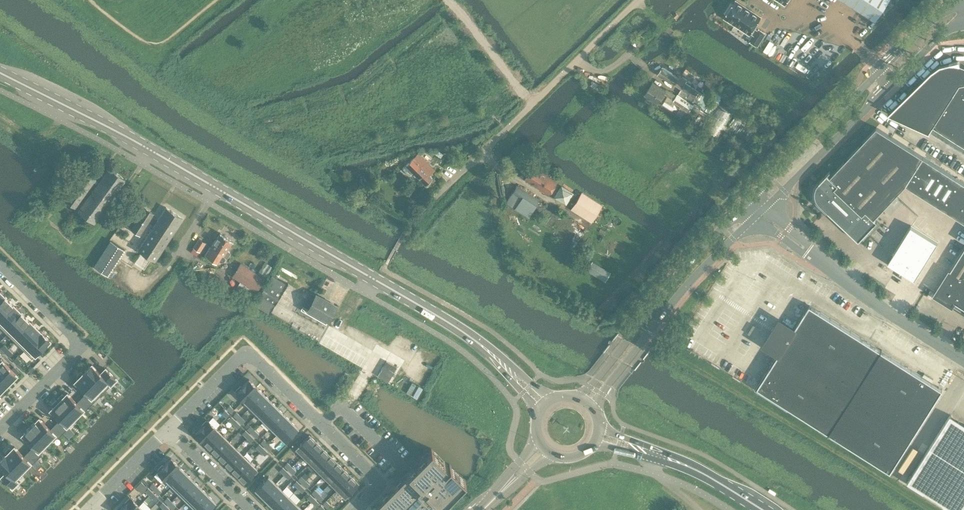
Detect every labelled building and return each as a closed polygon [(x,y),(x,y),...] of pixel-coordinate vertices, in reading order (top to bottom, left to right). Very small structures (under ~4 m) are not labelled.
[(875,18),(887,0),(848,0),(875,18)] [(731,2),(725,12),(728,14),(726,17),(750,33),(750,32),(754,34),(751,40),(758,44),(765,33),(758,28),(758,29),(754,26),(761,16),(736,1),(734,4),(731,2)] [(932,71),(889,113),(888,113),(930,132),(929,131),(932,126),(963,146),(963,65),(963,64),(961,64),(958,63),(956,63),(954,63),(952,63),(949,63),(940,65),(932,71)] [(663,67),(658,74),(675,85),(681,89),(678,94),(692,102),(699,91),(686,83),(687,80),(680,76),(684,70),(679,67),(675,74),(663,67)] [(658,102),(660,99),(671,107),(676,100),(664,93),(665,91),(653,82),(646,93),(658,102)] [(963,221),(963,182),(877,127),(832,174),(832,175),(830,176),(827,173),(830,171),(830,170),(819,182),(818,183),(818,184),(817,185),(816,186),(816,188),(816,189),(815,190),(815,191),(815,193),(815,194),(815,195),(816,197),(816,198),(817,199),(817,200),(818,201),(819,202),(820,203),(828,211),(832,215),(834,212),(840,217),(837,220),(859,240),(874,224),(877,221),(875,219),(874,218),(906,185),(963,221)] [(653,152),(646,163),(657,169),(663,158),(653,152)] [(406,165),(403,168),(411,175),(413,172),(426,184),(432,178),(429,174),(434,170),(418,153),(406,165)] [(676,157),(670,167),(680,173),(686,163),(676,157)] [(523,178),(548,194),(557,181),(531,166),(523,178)] [(120,176),(121,176),(115,171),(114,172),(109,168),(99,182),(96,179),(86,172),(66,200),(75,207),(94,181),(98,184),(78,210),(94,222),(125,180),(120,176)] [(634,168),(628,179),(638,185),(645,174),(634,168)] [(684,185),(678,196),(688,202),(695,192),(684,185)] [(506,203),(528,216),(538,199),(517,186),(506,203)] [(647,189),(641,200),(652,206),(658,196),(647,189)] [(570,209),(591,222),(602,205),(581,192),(570,209)] [(667,201),(660,211),(671,218),(677,207),(667,201)] [(157,221),(138,249),(142,251),(152,258),(155,260),(162,250),(179,223),(182,218),(177,215),(177,214),(171,210),(166,207),(162,213),(157,221)] [(131,229),(139,235),(154,214),(145,208),(131,229)] [(941,241),(914,224),(891,261),(918,278),(941,241)] [(212,246),(211,246),(205,254),(216,261),(221,253),(227,257),(230,252),(227,250),(232,241),(233,241),(220,232),(220,233),(212,246)] [(196,255),(199,251),(205,243),(205,242),(199,238),(199,239),(191,251),(196,255)] [(110,240),(94,266),(108,275),(124,249),(110,240)] [(962,306),(963,303),(963,249),(935,294),(952,305),(954,301),(962,306)] [(587,271),(586,271),(605,283),(612,273),(592,261),(587,271)] [(233,276),(241,281),(256,291),(265,279),(241,263),(233,276)] [(259,296),(274,305),(283,291),(268,282),(259,296)] [(303,306),(308,309),(328,320),(336,305),(316,294),(311,291),(303,306)] [(0,292),(0,309),(9,300),(5,296),(1,292),(0,292)] [(259,296),(255,303),(269,312),(271,310),(274,305),(259,296)] [(0,309),(0,323),(0,324),(0,325),(17,308),(13,304),(9,300),(0,309)] [(829,434),(829,433),(890,472),(943,389),(882,350),(881,349),(881,350),(810,305),(793,332),(785,326),(773,345),(781,350),(758,387),(829,432),(828,433),(829,434)] [(0,325),(0,327),(7,334),(25,316),(21,312),(17,308),(0,325)] [(25,316),(7,334),(15,342),(33,324),(29,320),(25,316)] [(33,324),(15,342),(23,350),(41,332),(33,324)] [(41,332),(23,350),(32,358),(40,350),(42,352),(47,347),(45,345),(50,340),(49,340),(41,332)] [(9,382),(17,374),(1,358),(0,359),(0,374),(9,382)] [(386,361),(377,376),(388,382),(397,367),(386,361)] [(92,364),(83,373),(103,392),(116,379),(106,368),(101,373),(92,364)] [(78,378),(75,381),(86,392),(81,397),(90,406),(103,392),(83,373),(81,372),(76,376),(78,378)] [(1,390),(9,382),(0,374),(0,389),(1,390)] [(257,387),(249,379),(241,387),(240,386),(236,390),(237,391),(236,392),(244,400),(257,387)] [(263,393),(257,387),(244,400),(250,407),(263,393)] [(62,394),(57,399),(59,401),(75,417),(83,409),(85,411),(90,406),(81,397),(76,402),(67,393),(64,396),(62,394)] [(270,400),(263,393),(250,407),(257,413),(270,400)] [(53,406),(50,410),(60,419),(55,424),(63,432),(68,427),(67,425),(75,417),(59,401),(58,402),(56,400),(52,405),(53,406)] [(277,407),(270,400),(257,413),(264,420),(277,407)] [(284,414),(277,407),(264,420),(271,427),(284,414)] [(291,420),(284,414),(271,427),(278,434),(291,420)] [(943,505),(944,504),(943,504),(944,502),(954,509),(963,509),(963,427),(951,416),(951,415),(950,415),(907,482),(909,483),(927,491),(925,493),(943,505)] [(203,426),(195,433),(203,441),(216,428),(215,428),(220,423),(213,416),(208,421),(208,420),(207,421),(206,420),(202,425),(203,426)] [(35,421),(30,426),(48,444),(49,444),(47,442),(55,434),(58,437),(63,432),(55,424),(50,429),(39,418),(35,421)] [(298,428),(291,420),(278,434),(285,441),(298,428)] [(26,431),(22,435),(33,446),(28,451),(37,459),(42,454),(40,452),(48,444),(30,426),(25,431),(26,431)] [(216,428),(203,441),(210,448),(223,435),(216,428)] [(223,435),(210,448),(216,455),(229,441),(223,435)] [(316,442),(309,435),(296,448),(303,455),(316,442)] [(229,441),(216,455),(223,461),(236,448),(229,441)] [(323,449),(316,442),(303,455),(310,462),(323,449)] [(9,447),(5,452),(6,454),(6,455),(24,472),(32,464),(37,459),(28,451),(24,455),(14,446),(11,449),(9,447)] [(236,448),(223,461),(230,468),(243,455),(236,448)] [(330,455),(323,449),(310,462),(317,468),(330,455)] [(431,449),(407,473),(371,509),(372,509),(436,509),(441,505),(466,480),(449,464),(448,465),(431,449)] [(6,472),(1,477),(12,487),(18,481),(15,478),(22,471),(23,473),(24,472),(6,455),(6,454),(0,460),(0,466),(6,472)] [(243,455),(230,468),(237,475),(250,462),(243,455)] [(337,462),(330,455),(317,468),(324,475),(337,462)] [(159,470),(158,471),(166,478),(179,465),(171,458),(163,465),(162,464),(158,469),(159,470)] [(250,462),(237,475),(244,482),(257,469),(250,462)] [(344,469),(337,462),(324,475),(331,482),(344,469)] [(186,473),(179,465),(166,478),(173,486),(186,473)] [(350,476),(344,469),(331,482),(337,489),(350,476)] [(186,473),(173,486),(180,493),(193,480),(186,473)] [(268,476),(255,489),(263,496),(276,483),(268,476)] [(358,483),(350,476),(337,489),(345,496),(346,495),(347,496),(352,492),(350,491),(358,483)] [(200,487),(193,480),(180,493),(187,500),(200,487)] [(276,483),(263,496),(269,503),(282,490),(276,483)] [(208,494),(200,487),(187,500),(195,507),(208,494)] [(282,490),(269,503),(276,509),(289,497),(282,490)] [(276,509),(277,509),(289,509),(296,503),(300,499),(293,493),(289,497),(276,509)] [(208,494),(195,507),(197,509),(208,509),(215,502),(208,494)] [(119,509),(134,509),(139,506),(131,498),(130,499),(129,498),(125,502),(126,503),(119,509)] [(134,509),(149,509),(151,508),(144,500),(139,506),(134,509)]
